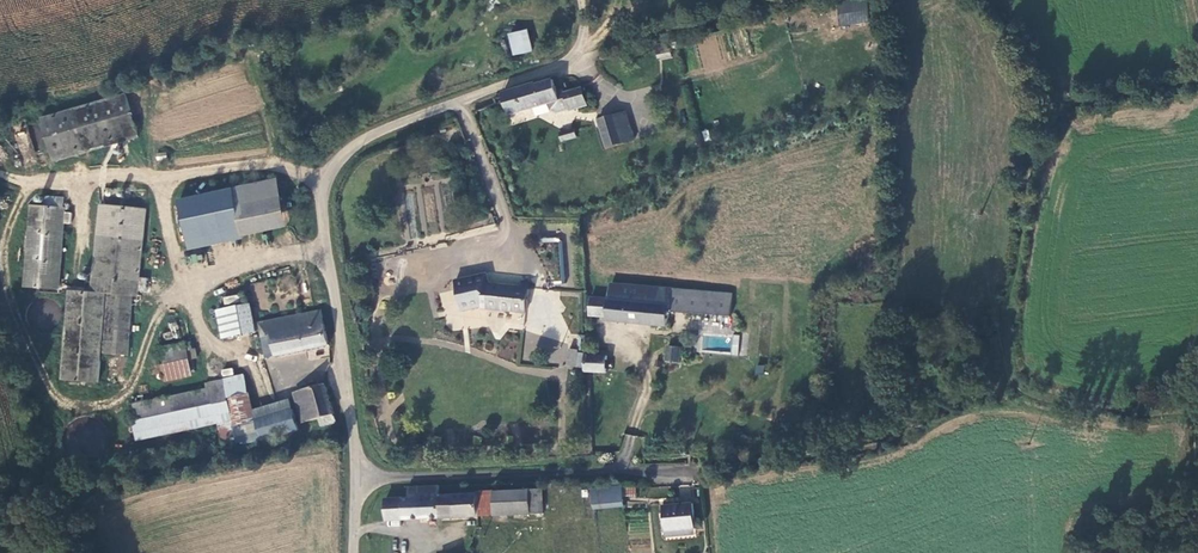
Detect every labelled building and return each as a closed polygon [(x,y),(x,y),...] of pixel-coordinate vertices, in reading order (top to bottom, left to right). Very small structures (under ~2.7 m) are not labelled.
[(833,13),(862,9),(861,0),(831,0),(833,13)] [(527,34),(510,38),(515,59),(532,55),(527,34)] [(536,85),(502,95),(509,118),(549,106),(551,112),(557,115),(569,112),(569,113),(588,108),(582,89),(564,95),(564,93),(558,95),(554,83),(538,88),(536,85)] [(130,98),(46,120),(56,162),(141,141),(130,98)] [(545,120),(548,129),(562,125),(559,115),(545,120)] [(626,115),(615,119),(623,147),(634,144),(633,139),(626,115)] [(615,119),(597,124),(606,152),(623,147),(615,119)] [(586,138),(588,137),(592,134),(592,130),(592,127),(589,126),(586,126),(584,127),(582,130),(581,133),(582,136),(586,138)] [(557,136),(561,145),(575,141),(572,131),(557,136)] [(188,242),(241,231),(242,237),(287,227),(278,186),(181,207),(188,242)] [(30,215),(22,290),(54,293),(62,208),(55,207),(55,199),(45,199),(44,206),(30,205),(30,215)] [(147,215),(102,210),(92,293),(137,298),(147,215)] [(486,276),(466,281),(469,295),(480,294),(488,295),(488,287),(486,276)] [(486,310),(486,311),(525,314),(527,289),(528,282),(521,282),(520,289),(488,287),(488,295),(480,294),(469,295),(466,281),(454,284),(462,314),(476,310),(481,309),(486,310)] [(672,324),(673,310),(675,288),(617,281),(615,296),(613,314),(613,317),(672,324)] [(735,296),(724,294),(675,288),(673,310),(687,311),(733,317),(735,296)] [(613,314),(615,296),(594,293),(592,312),(598,312),(613,314)] [(98,297),(64,294),(57,384),(89,386),(98,297)] [(128,300),(105,298),(98,360),(122,362),(128,300)] [(222,306),(228,333),(252,327),(246,300),(222,306)] [(247,300),(246,300),(252,327),(228,333),(228,335),(253,329),(247,300)] [(325,339),(318,304),(286,311),(254,318),(262,354),(325,339)] [(222,306),(211,308),(218,337),(228,335),(228,333),(222,306)] [(672,342),(674,324),(662,323),(660,341),(672,342)] [(589,334),(578,334),(578,350),(588,350),(589,334)] [(733,334),(731,355),(738,355),(740,335),(733,334)] [(189,370),(183,342),(155,348),(161,376),(189,370)] [(580,351),(569,351),(569,367),(579,367),(580,351)] [(679,373),(682,355),(670,354),(668,372),(679,373)] [(609,355),(586,356),(586,372),(609,370),(609,355)] [(311,423),(329,419),(334,417),(323,379),(321,372),(314,376),(315,381),(290,390),(298,418),(308,415),(311,423)] [(242,374),(221,379),(239,442),(249,440),(255,439),(242,374)] [(125,405),(131,432),(225,412),(217,379),(204,381),(206,387),(125,405)] [(250,408),(260,438),(295,428),(286,399),(250,408)] [(228,422),(212,426),(217,442),(232,439),(228,422)] [(609,481),(609,478),(580,481),(581,496),(610,494),(609,488),(623,487),(622,480),(609,481)] [(699,487),(679,486),(679,501),(698,501),(699,487)] [(400,502),(402,523),(439,521),(438,499),(436,489),(405,491),(405,501),(400,502)] [(505,512),(494,513),(494,522),(539,521),(539,517),(539,493),(505,495),(505,512)] [(475,496),(475,498),(475,522),(481,522),(494,522),(494,513),(494,495),(475,496)] [(494,495),(494,513),(505,512),(505,495),(494,495)] [(620,498),(619,495),(590,498),(591,513),(621,511),(620,505),(634,504),(633,497),(620,498)] [(475,522),(475,498),(438,499),(439,521),(475,522)] [(400,502),(382,505),(385,525),(402,523),(400,502)] [(688,505),(660,507),(662,531),(690,529),(688,505)]
